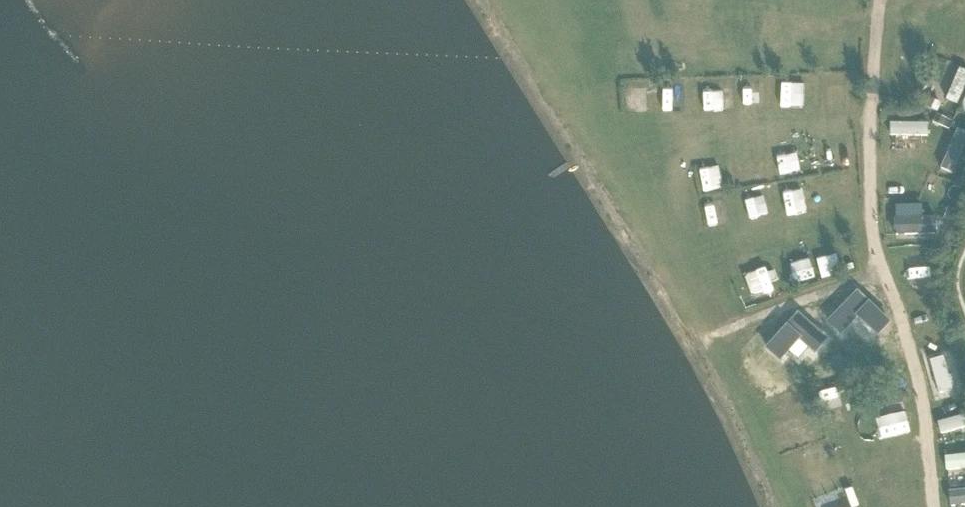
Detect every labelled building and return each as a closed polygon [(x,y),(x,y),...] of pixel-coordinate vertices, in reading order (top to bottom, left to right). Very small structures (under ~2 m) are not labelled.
[(964,88),(964,66),(960,64),(947,96),(960,101),(964,88)] [(922,233),(921,211),(897,212),(898,234),(922,233)] [(920,250),(924,286),(933,285),(930,258),(926,258),(925,250),(920,250)] [(857,290),(824,327),(838,340),(848,330),(858,319),(867,326),(874,332),(887,317),(857,290)] [(798,311),(765,347),(780,361),(789,351),(800,339),(808,347),(815,353),(829,338),(798,311)] [(939,393),(952,390),(943,357),(930,360),(939,393)] [(939,418),(943,431),(964,425),(964,411),(939,418)] [(964,466),(964,451),(947,452),(947,466),(964,466)]
